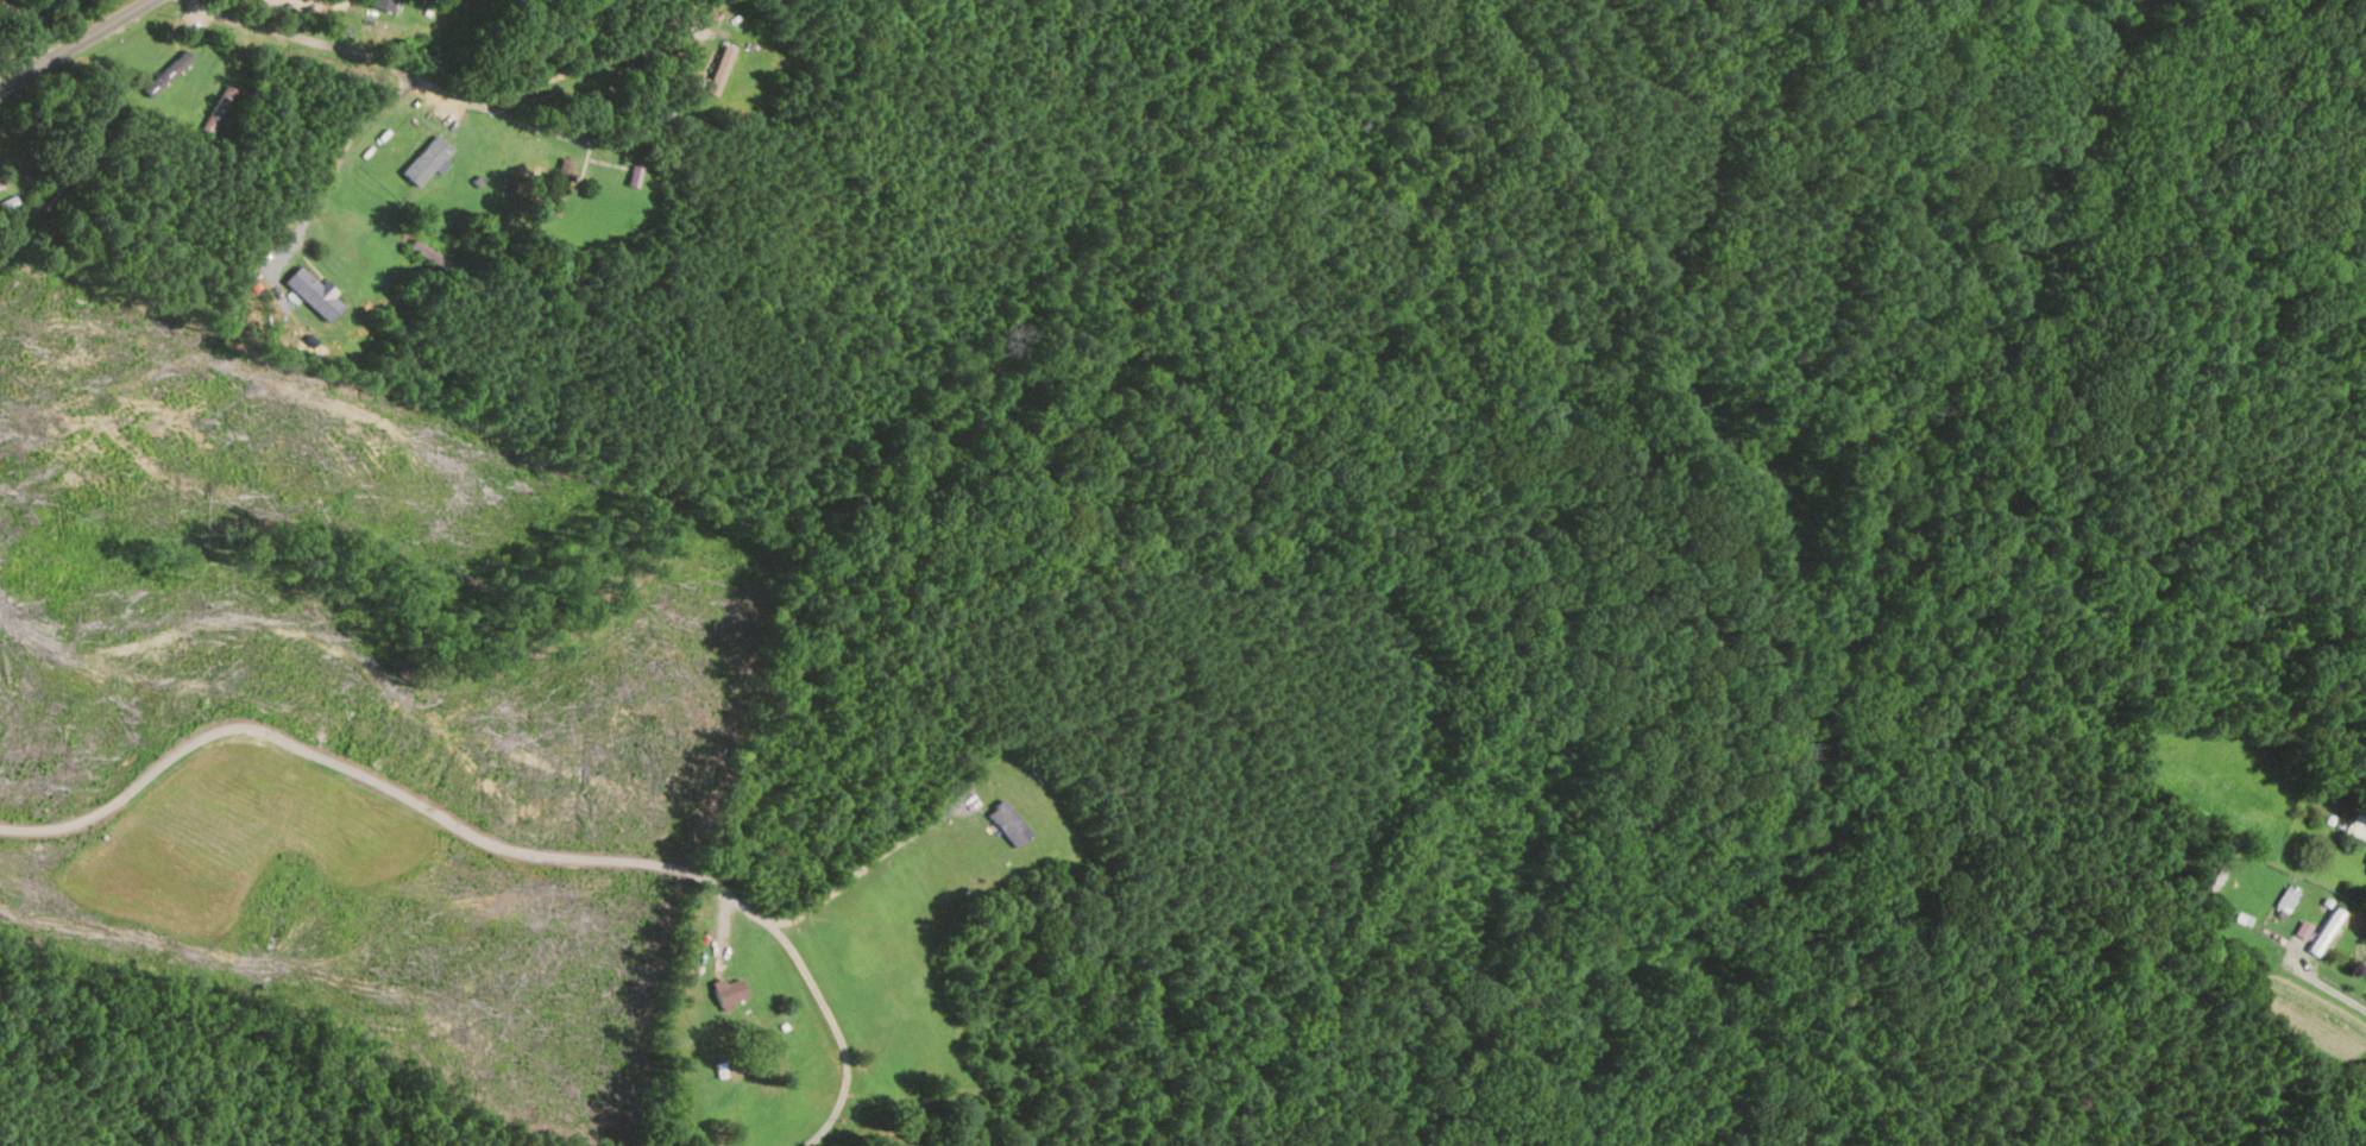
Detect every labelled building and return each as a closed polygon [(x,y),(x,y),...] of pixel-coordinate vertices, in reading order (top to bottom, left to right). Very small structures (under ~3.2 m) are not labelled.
[(398,0),(375,0),(374,8),(395,13),(398,0)] [(736,49),(725,45),(709,93),(720,97),(736,49)] [(194,59),(187,52),(150,86),(157,93),(194,59)] [(173,130),(186,120),(177,109),(164,120),(173,130)] [(406,190),(415,198),(451,160),(443,152),(406,190)] [(575,160),(563,157),(549,216),(562,218),(575,160)] [(286,282),(328,324),(343,308),(301,266),(286,282)] [(1015,850),(1033,836),(1006,800),(988,813),(1015,850)] [(2361,843),(2365,831),(2365,827),(2348,819),(2341,835),(2361,843)] [(2200,890),(2213,897),(2226,871),(2212,864),(2200,890)] [(2286,914),(2298,895),(2286,888),(2275,908),(2286,914)] [(2309,953),(2319,958),(2342,914),(2332,908),(2309,953)] [(2295,935),(2304,939),(2310,927),(2302,922),(2295,935)] [(750,1002),(742,979),(715,989),(723,1012),(750,1002)]
